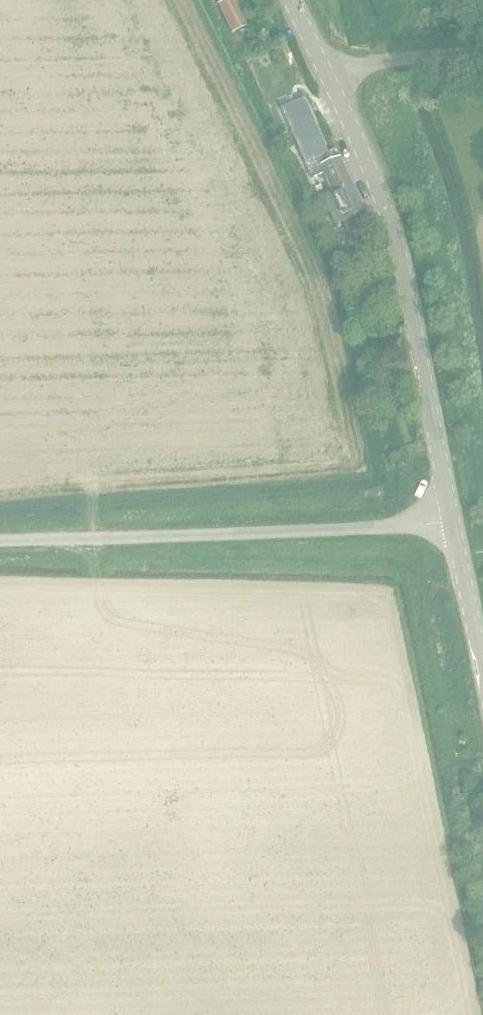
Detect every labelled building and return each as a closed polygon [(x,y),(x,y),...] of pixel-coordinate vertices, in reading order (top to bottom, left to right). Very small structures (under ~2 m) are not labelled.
[(247,26),(234,0),(226,0),(218,4),(232,33),(247,26)] [(319,153),(299,103),(281,110),(300,160),(319,153)] [(224,165),(218,145),(211,147),(216,167),(224,165)] [(329,189),(348,181),(337,155),(318,163),(329,189)] [(361,211),(348,181),(329,189),(321,193),(335,224),(343,220),(353,244),(365,238),(354,214),(361,211)]
